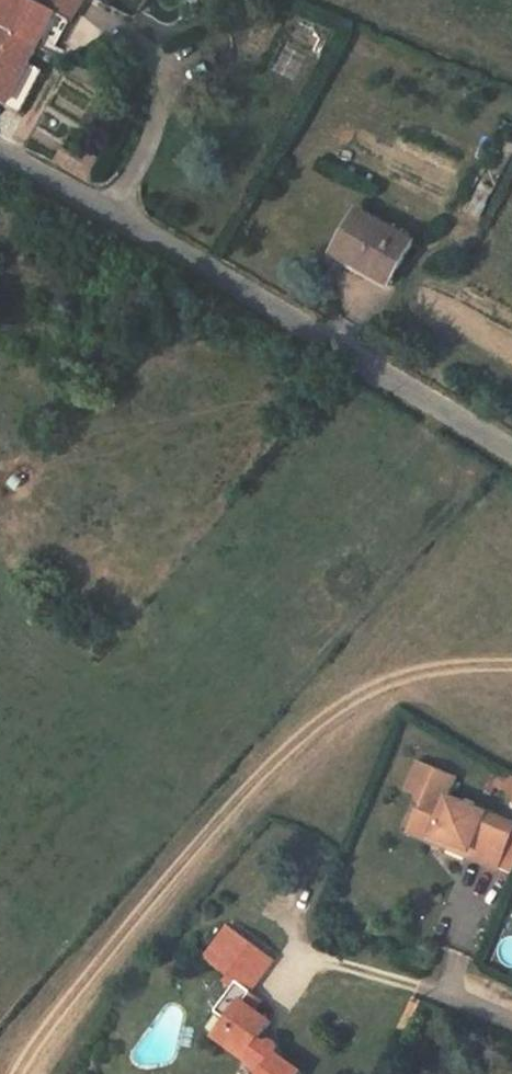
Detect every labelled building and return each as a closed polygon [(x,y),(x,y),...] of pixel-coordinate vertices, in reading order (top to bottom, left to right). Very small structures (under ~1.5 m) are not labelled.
[(55,11),(41,4),(34,0),(0,0),(0,24),(38,45),(55,11)] [(41,4),(55,11),(71,20),(83,0),(43,0),(41,4)] [(8,103),(5,107),(22,114),(44,72),(29,64),(38,45),(0,24),(0,25),(0,100),(8,103)] [(85,164),(61,150),(54,163),(90,183),(101,161),(90,155),(85,164)] [(359,211),(334,253),(389,285),(414,243),(359,211)] [(470,851),(468,856),(499,869),(511,836),(511,824),(447,798),(455,779),(419,764),(408,789),(426,797),(417,818),(437,826),(433,836),(470,851)] [(502,774),(495,786),(503,790),(504,788),(511,792),(511,777),(509,779),(502,774)] [(433,836),(437,826),(417,818),(411,832),(468,856),(470,851),(433,836)] [(251,992),(275,960),(228,926),(205,958),(229,975),(251,992)] [(251,992),(229,975),(224,982),(233,988),(223,1001),(233,1009),(240,999),(256,1011),(263,1001),(251,992)] [(272,1023),(256,1011),(240,999),(233,1009),(226,1019),(213,1036),(245,1060),(250,1054),(266,1066),(261,1072),(260,1073),(303,1073),(276,1054),(278,1048),(278,1046),(277,1045),(275,1042),(272,1040),(270,1040),(269,1040),(265,1043),(260,1039),(272,1023)] [(233,1009),(223,1001),(216,1011),(226,1019),(233,1009)] [(250,1054),(245,1060),(261,1072),(266,1066),(250,1054)]
